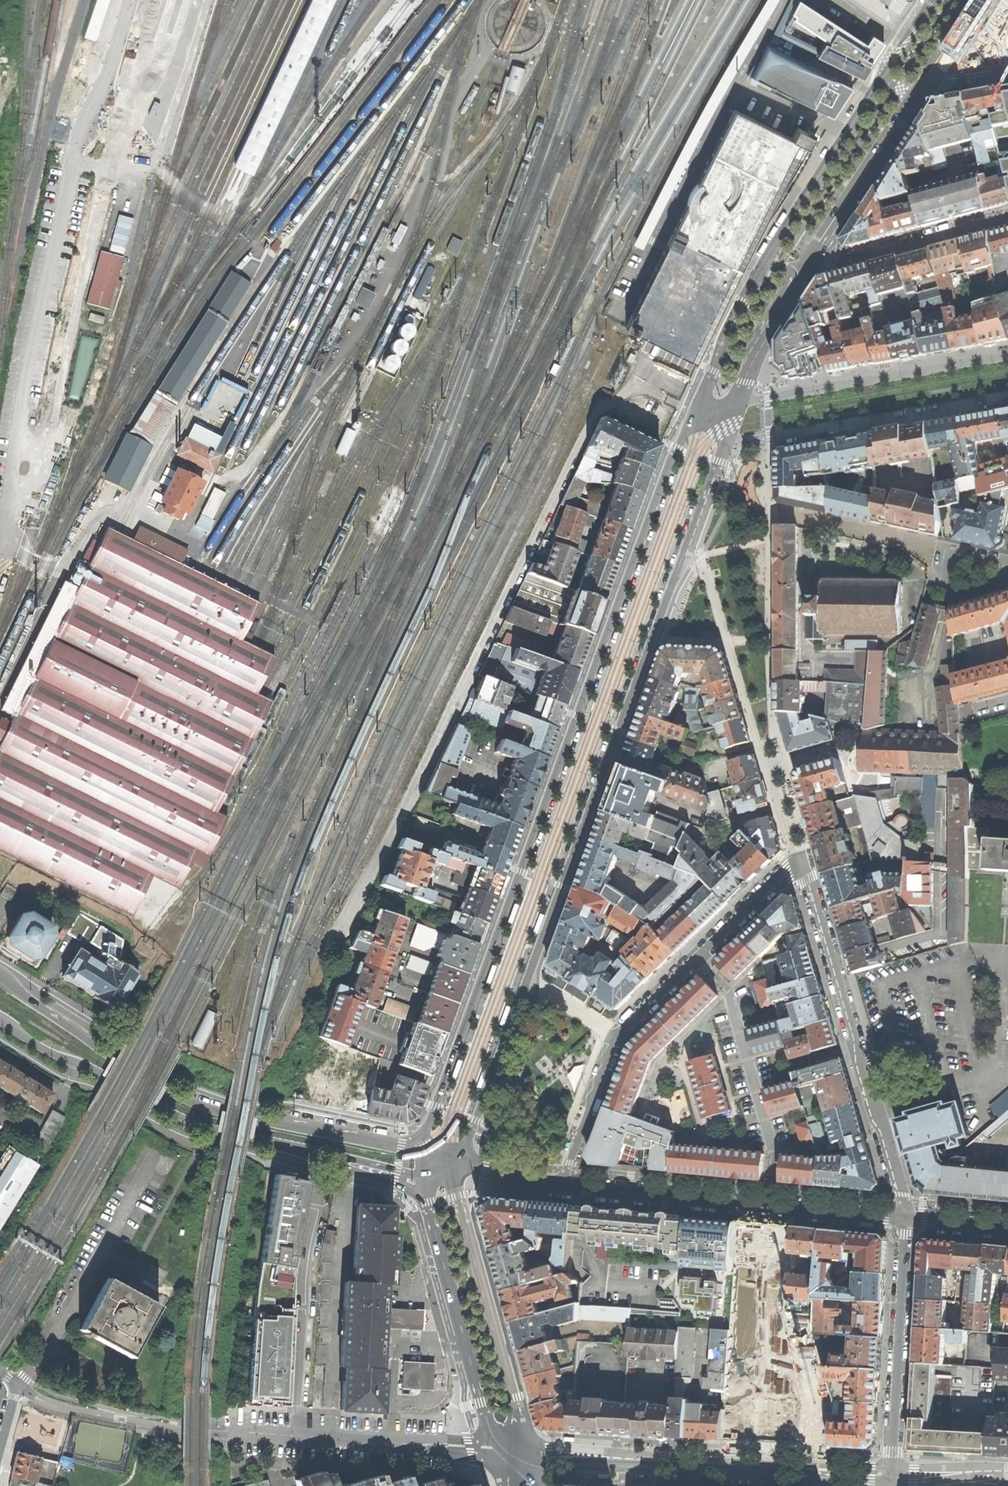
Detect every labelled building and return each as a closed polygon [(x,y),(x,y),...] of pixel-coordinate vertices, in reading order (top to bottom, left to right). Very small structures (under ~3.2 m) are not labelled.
[(712,93),(679,153),(634,244),(643,249),(688,160),(711,116),(736,72),(768,18),(779,0),(766,0),(712,93)] [(865,79),(876,63),(890,43),(879,35),(874,42),(806,0),(804,0),(783,39),(865,79)] [(889,29),(898,17),(900,18),(911,0),(845,0),(889,29)] [(995,11),(1007,9),(1007,0),(1002,0),(1001,1),(1000,3),(998,7),(997,6),(996,8),(997,8),(995,11)] [(974,69),(993,66),(994,63),(997,63),(1000,64),(1007,63),(1007,10),(994,12),(994,11),(993,13),(991,17),(990,18),(990,19),(988,22),(987,22),(986,23),(987,24),(984,27),(983,29),(984,33),(984,34),(985,38),(978,39),(975,43),(976,47),(971,48),(973,50),(970,55),(968,53),(970,66),(974,69)] [(772,88),(831,119),(851,89),(768,45),(765,50),(763,48),(761,52),(763,53),(755,68),(753,67),(747,78),(750,79),(748,82),(770,93),(772,88)] [(512,65),(505,88),(518,92),(525,69),(512,65)] [(970,121),(983,118),(982,114),(984,111),(999,108),(1000,114),(1007,112),(1007,107),(1004,88),(986,91),(966,95),(970,121)] [(925,118),(919,128),(924,131),(928,150),(973,138),(969,122),(970,121),(966,95),(957,96),(947,98),(947,99),(936,101),(925,118)] [(626,327),(698,363),(706,345),(747,260),(764,226),(774,211),(786,192),(784,190),(811,138),(796,130),(790,141),(733,111),(697,183),(692,189),(687,197),(685,205),(626,327)] [(1000,114),(991,116),(999,146),(1007,179),(1007,184),(1007,112),(1000,114)] [(978,158),(982,180),(994,176),(988,149),(999,146),(991,116),(983,118),(970,121),(969,122),(973,138),(978,158)] [(909,141),(900,154),(905,176),(920,172),(917,160),(930,157),(928,150),(924,131),(919,128),(918,127),(909,141)] [(889,172),(879,187),(883,202),(901,197),(903,202),(913,199),(910,192),(905,176),(900,154),(889,172)] [(936,224),(986,210),(984,191),(982,191),(979,173),(910,192),(913,199),(914,205),(921,228),(936,224)] [(986,210),(997,207),(1007,204),(1007,184),(1007,179),(983,186),(984,191),(986,210)] [(881,238),(892,235),(886,213),(883,202),(879,187),(870,201),(860,216),(872,223),(871,226),(875,240),(881,238)] [(909,231),(921,228),(914,205),(886,213),(892,235),(909,231)] [(864,243),(875,240),(871,226),(872,223),(860,216),(844,241),(849,247),(864,243)] [(1006,228),(989,232),(993,260),(994,260),(997,283),(996,283),(1000,298),(1006,316),(1007,324),(1007,227),(1006,228)] [(982,345),(982,343),(978,321),(977,317),(970,318),(969,315),(964,316),(964,319),(958,320),(956,308),(952,288),(951,283),(947,272),(993,260),(989,232),(973,237),(943,245),(928,249),(933,268),(935,276),(939,288),(945,306),(950,323),(954,351),(965,349),(982,345)] [(452,238),(446,250),(456,255),(462,242),(452,238)] [(939,353),(954,351),(950,323),(939,324),(937,323),(932,324),(931,326),(928,327),(924,313),(945,306),(939,288),(917,293),(914,282),(916,279),(922,278),(923,279),(935,276),(933,268),(928,249),(917,252),(899,257),(915,316),(918,326),(925,356),(939,353)] [(86,304),(109,310),(124,257),(101,251),(86,304)] [(903,320),(915,316),(899,257),(888,260),(871,264),(875,277),(891,273),(895,289),(894,289),(903,320)] [(872,307),(882,305),(875,277),(871,264),(839,273),(829,276),(839,310),(842,321),(849,319),(854,318),(852,312),(861,310),(862,310),(870,308),(872,307)] [(435,270),(428,266),(413,298),(420,301),(435,270)] [(157,390),(178,402),(248,285),(230,273),(157,390)] [(814,288),(805,302),(815,330),(829,372),(838,371),(854,368),(845,334),(844,328),(842,321),(839,310),(829,276),(820,279),(814,288)] [(375,295),(361,288),(354,303),(368,310),(375,295)] [(792,380),(829,372),(815,330),(805,302),(795,316),(778,343),(778,365),(792,380)] [(887,363),(897,361),(890,334),(877,336),(870,308),(862,310),(867,329),(876,364),(887,363)] [(105,317),(90,314),(88,320),(103,323),(105,317)] [(411,322),(411,321),(412,320),(412,318),(412,317),(411,316),(410,315),(409,315),(407,315),(406,315),(405,316),(404,317),(404,319),(404,320),(405,321),(406,322),(407,323),(408,323),(410,322),(411,322)] [(1007,341),(1007,324),(1006,316),(978,321),(982,343),(991,341),(991,344),(993,344),(1007,341)] [(851,327),(849,319),(842,321),(844,328),(851,327)] [(911,358),(925,356),(918,326),(909,328),(908,325),(897,328),(897,331),(890,334),(897,361),(911,358)] [(400,339),(402,340),(405,341),(407,340),(409,339),(411,337),(412,335),(413,333),(412,330),(411,328),(409,327),(407,326),(404,326),(402,326),(400,328),(398,330),(398,332),(398,335),(399,337),(400,339)] [(867,366),(876,364),(867,329),(845,334),(854,368),(867,366)] [(393,355),(395,356),(397,356),(400,356),(402,355),(404,353),(405,351),(405,349),(404,346),(403,344),(401,342),(399,341),(397,341),(394,342),(392,343),(391,346),(390,348),(390,350),(391,353),(393,355)] [(385,370),(387,371),(389,372),(392,371),(394,370),(396,369),(397,366),(397,364),(397,361),(395,359),(394,358),(391,357),(389,357),(386,357),(384,359),(383,361),(382,363),(382,366),(383,368),(385,370)] [(153,394),(128,433),(151,445),(174,407),(153,394)] [(999,412),(1001,425),(1003,425),(1007,440),(1007,410),(999,412)] [(959,419),(963,445),(973,478),(978,477),(980,486),(982,496),(1007,489),(1007,446),(1007,440),(1003,425),(1001,425),(999,412),(982,415),(959,419)] [(623,454),(621,459),(651,471),(656,459),(660,447),(659,446),(602,418),(588,448),(614,457),(616,452),(623,454)] [(949,421),(929,424),(930,432),(933,455),(933,458),(934,458),(940,507),(949,505),(960,503),(958,490),(957,481),(946,483),(941,449),(952,447),(961,480),(973,478),(963,445),(959,419),(949,421)] [(229,422),(221,438),(214,452),(220,455),(235,425),(229,422)] [(906,428),(872,434),(873,451),(874,461),(874,462),(874,465),(891,462),(892,466),(910,462),(910,460),(933,455),(930,432),(929,424),(906,428)] [(193,425),(186,439),(214,452),(221,438),(193,425)] [(356,433),(346,429),(335,453),(345,457),(356,433)] [(151,445),(128,433),(127,433),(103,478),(128,491),(151,445)] [(848,438),(825,443),(826,463),(826,471),(874,461),(873,451),(872,434),(848,438)] [(175,456),(212,474),(221,456),(220,455),(214,452),(186,439),(185,438),(175,456)] [(778,489),(806,489),(806,488),(828,487),(825,476),(825,464),(826,463),(825,443),(808,446),(781,451),(778,454),(778,469),(778,489)] [(584,455),(573,477),(586,482),(613,484),(616,485),(642,495),(646,484),(651,471),(621,459),(615,475),(592,469),(595,464),(595,459),(584,455)] [(176,468),(159,503),(164,505),(161,512),(179,521),(182,514),(188,517),(205,482),(176,468)] [(573,477),(561,505),(630,530),(637,509),(642,495),(616,485),(613,494),(612,493),(611,495),(612,496),(607,509),(605,508),(609,496),(607,496),(596,505),(579,498),(586,482),(573,477)] [(958,490),(980,486),(978,477),(973,478),(961,480),(957,481),(958,490)] [(214,487),(201,514),(213,520),(226,493),(214,487)] [(849,517),(872,522),(874,513),(875,497),(831,487),(831,508),(830,513),(849,517)] [(778,495),(778,499),(782,503),(802,507),(829,513),(828,489),(828,488),(819,488),(819,492),(807,493),(807,489),(806,489),(778,489),(778,495)] [(982,496),(981,496),(983,502),(980,514),(978,514),(977,512),(969,510),(968,511),(956,509),(954,519),(958,520),(955,539),(974,544),(1007,551),(1007,536),(1007,534),(1002,533),(1007,504),(1007,489),(982,496)] [(903,529),(938,536),(941,521),(940,508),(920,504),(921,496),(896,491),(894,497),(875,493),(875,495),(876,497),(873,522),(903,529)] [(616,566),(622,550),(630,530),(561,505),(544,539),(555,544),(578,552),(582,553),(616,566)] [(132,915),(152,875),(178,888),(197,850),(208,856),(227,818),(221,815),(216,812),(234,777),(252,739),(271,702),(261,697),(256,694),(274,657),(268,653),(257,648),(246,643),(241,640),(259,603),(253,600),(241,594),(230,589),(219,583),(208,578),(196,572),(181,565),(188,551),(140,527),(133,541),(118,534),(107,528),(97,550),(88,545),(84,553),(93,557),(89,565),(79,560),(68,584),(64,582),(0,709),(14,716),(12,722),(1,716),(0,718),(0,740),(2,741),(0,745),(0,849),(132,915)] [(779,592),(779,651),(798,651),(799,527),(778,527),(779,585),(779,592)] [(532,564),(528,574),(603,601),(611,580),(616,566),(582,553),(580,557),(581,561),(588,563),(581,583),(569,579),(578,552),(555,544),(546,568),(532,564)] [(528,574),(512,607),(559,625),(564,627),(590,637),(598,617),(603,601),(528,574)] [(808,599),(807,639),(824,640),(824,632),(826,634),(899,635),(903,632),(903,586),(901,583),(888,582),(826,581),(824,584),(823,599),(808,599)] [(990,599),(998,624),(1005,622),(1007,623),(1007,625),(1007,594),(1003,595),(990,599)] [(951,609),(952,638),(998,624),(990,599),(979,602),(972,604),(971,604),(951,609)] [(902,644),(897,665),(923,666),(940,607),(925,602),(913,642),(902,644)] [(556,632),(557,629),(559,625),(512,607),(505,622),(545,636),(547,631),(555,634),(556,632)] [(563,631),(551,662),(578,672),(585,651),(590,637),(564,627),(563,631)] [(480,675),(484,676),(512,687),(531,694),(565,706),(571,689),(578,672),(551,662),(495,642),(480,675)] [(665,651),(655,677),(679,686),(682,677),(683,678),(687,678),(689,676),(689,674),(705,675),(709,687),(733,680),(725,653),(719,648),(695,647),(672,647),(665,651)] [(779,665),(778,682),(799,683),(798,651),(779,651),(779,665)] [(859,771),(924,774),(964,776),(959,725),(957,705),(955,687),(954,686),(954,678),(953,666),(947,666),(943,667),(943,676),(939,676),(939,681),(941,681),(941,688),(937,689),(942,734),(884,732),(885,707),(886,707),(888,651),(885,652),(871,652),(869,684),(865,725),(865,729),(859,771)] [(847,676),(846,684),(869,684),(871,652),(861,652),(860,676),(847,676)] [(997,666),(1004,692),(1007,691),(1007,663),(997,666)] [(985,697),(1004,692),(997,666),(954,678),(954,686),(955,687),(957,705),(978,699),(985,698),(985,697)] [(472,689),(469,697),(498,708),(501,709),(503,710),(512,687),(484,676),(478,691),(472,689)] [(651,689),(642,713),(666,721),(671,707),(675,708),(677,702),(674,700),(679,686),(655,677),(651,689)] [(735,688),(733,680),(709,687),(705,688),(711,707),(738,699),(735,688)] [(779,693),(779,713),(803,714),(803,692),(829,693),(829,709),(827,710),(824,720),(834,722),(838,723),(865,725),(869,684),(846,684),(803,682),(803,683),(799,683),(778,682),(779,693)] [(561,717),(565,706),(531,694),(529,701),(535,704),(529,720),(556,730),(561,717)] [(492,725),(498,708),(469,697),(462,712),(469,714),(469,716),(492,725)] [(681,715),(674,724),(684,728),(687,724),(691,725),(693,731),(697,732),(705,730),(701,724),(702,724),(700,718),(699,718),(699,711),(706,709),(700,699),(699,697),(686,697),(686,710),(690,711),(690,714),(687,714),(686,719),(681,715)] [(741,709),(738,699),(711,707),(716,727),(720,726),(744,719),(741,709)] [(525,734),(520,748),(546,757),(552,742),(556,730),(529,720),(503,710),(501,709),(499,714),(501,715),(498,725),(502,726),(504,723),(523,730),(525,734)] [(637,727),(633,738),(658,748),(664,732),(668,732),(669,735),(685,741),(689,730),(684,728),(674,724),(666,721),(642,713),(637,727)] [(786,738),(790,753),(834,740),(831,728),(835,726),(834,722),(824,720),(803,714),(779,713),(786,738)] [(458,719),(456,724),(465,728),(467,722),(458,719)] [(748,732),(744,719),(720,726),(726,749),(751,743),(748,732)] [(440,761),(457,769),(473,732),(465,728),(456,724),(440,761)] [(628,752),(623,764),(669,781),(670,782),(674,771),(659,765),(657,766),(654,765),(653,763),(658,748),(633,738),(628,752)] [(478,801),(475,810),(494,818),(520,827),(525,814),(541,771),(546,757),(520,748),(500,741),(496,752),(516,760),(513,762),(512,765),(513,768),(505,790),(503,789),(500,791),(499,795),(500,798),(501,798),(498,807),(478,801)] [(698,745),(685,741),(682,750),(695,755),(698,745)] [(758,768),(754,755),(730,762),(734,777),(729,778),(732,787),(736,786),(761,779),(758,768)] [(803,799),(807,811),(831,804),(827,789),(846,784),(839,760),(796,772),(803,799)] [(457,769),(440,761),(426,792),(440,797),(444,788),(448,778),(452,779),(457,769)] [(614,788),(606,811),(653,828),(656,819),(648,816),(658,788),(665,791),(669,781),(623,764),(614,788)] [(687,802),(711,811),(713,805),(710,793),(707,782),(674,771),(670,782),(666,794),(687,802)] [(936,789),(952,790),(952,781),(966,781),(965,776),(964,776),(924,774),(921,826),(934,827),(936,789)] [(895,795),(922,797),(923,779),(896,778),(895,795)] [(765,792),(761,779),(736,786),(741,802),(739,802),(743,814),(762,809),(761,804),(768,802),(765,792)] [(952,790),(952,827),(967,827),(973,826),(972,787),(966,781),(952,781),(952,790)] [(458,804),(475,810),(478,801),(478,800),(444,788),(440,797),(458,804)] [(722,821),(728,819),(724,805),(720,791),(710,793),(713,805),(711,811),(709,816),(722,821)] [(976,791),(977,802),(986,801),(986,791),(976,791)] [(874,800),(855,797),(831,804),(807,811),(811,825),(815,839),(845,830),(866,825),(875,861),(892,861),(908,862),(920,862),(920,853),(920,843),(905,842),(888,830),(883,826),(874,800)] [(492,825),(494,818),(475,810),(458,804),(455,814),(487,826),(492,825)] [(676,866),(682,850),(692,824),(676,818),(667,815),(665,811),(659,810),(656,819),(653,828),(648,840),(643,854),(653,857),(676,866)] [(601,825),(597,837),(623,846),(628,830),(632,832),(632,834),(648,840),(653,828),(606,811),(601,825)] [(494,818),(492,825),(486,841),(512,850),(515,840),(520,827),(494,818)] [(776,831),(772,818),(753,823),(745,831),(773,861),(782,852),(776,831)] [(741,891),(750,882),(734,864),(724,854),(716,862),(718,864),(719,866),(714,870),(709,866),(711,864),(712,861),(707,856),(708,855),(696,842),(705,840),(704,829),(692,824),(682,850),(686,854),(680,868),(704,877),(708,882),(711,885),(728,904),(741,891)] [(934,827),(921,826),(920,843),(920,853),(933,854),(934,827)] [(477,866),(479,859),(477,858),(476,853),(457,846),(458,845),(451,843),(450,844),(443,842),(444,841),(407,827),(402,839),(418,844),(431,849),(470,863),(477,866)] [(952,827),(952,879),(968,879),(968,870),(967,828),(967,827),(952,827)] [(968,870),(986,872),(988,840),(989,830),(967,828),(968,870)] [(821,860),(826,875),(856,866),(854,860),(856,859),(855,854),(852,855),(850,846),(846,847),(845,845),(849,844),(849,842),(851,841),(850,836),(848,837),(845,830),(815,839),(821,860)] [(763,870),(773,861),(745,831),(736,839),(742,846),(743,845),(749,851),(734,864),(750,882),(763,870)] [(592,848),(588,859),(614,869),(619,853),(622,858),(641,864),(640,868),(648,871),(653,857),(643,854),(623,846),(597,837),(592,848)] [(399,847),(402,848),(414,853),(418,844),(402,839),(399,847)] [(988,840),(986,872),(1007,873),(1007,841),(988,840)] [(479,859),(477,866),(503,875),(507,862),(512,850),(486,841),(479,859)] [(430,872),(434,860),(427,858),(414,853),(402,848),(397,861),(396,865),(391,877),(399,880),(398,881),(402,882),(416,886),(420,888),(424,877),(426,877),(428,877),(429,876),(429,875),(429,873),(428,871),(430,872)] [(451,866),(457,869),(467,872),(470,863),(431,849),(427,858),(434,860),(443,864),(451,866)] [(933,862),(933,854),(920,853),(920,862),(932,862),(933,862)] [(583,874),(579,885),(605,894),(619,905),(648,923),(650,924),(653,926),(659,920),(697,884),(704,877),(680,868),(676,866),(653,857),(648,871),(647,872),(656,875),(657,873),(676,880),(646,908),(612,885),(608,884),(614,869),(588,859),(583,874)] [(434,860),(430,872),(439,875),(442,869),(443,864),(434,860)] [(892,872),(907,873),(908,862),(892,861),(892,872)] [(907,875),(906,898),(915,908),(933,929),(932,862),(920,862),(908,862),(907,873),(907,875)] [(498,886),(503,875),(477,866),(469,888),(494,897),(498,886)] [(830,889),(835,909),(895,892),(899,890),(906,898),(907,875),(887,875),(886,874),(879,876),(880,877),(872,879),(871,881),(873,885),(862,889),(861,885),(862,885),(856,866),(826,875),(830,889)] [(467,872),(457,869),(453,881),(462,885),(467,872)] [(399,891),(402,882),(398,881),(399,880),(391,877),(384,874),(380,884),(399,891)] [(702,889),(708,882),(704,877),(697,884),(702,889)] [(952,879),(951,946),(966,943),(967,908),(967,906),(967,903),(968,903),(968,879),(952,879)] [(19,905),(26,893),(7,882),(0,893),(19,905)] [(574,900),(572,904),(590,911),(592,906),(597,908),(595,913),(605,917),(606,916),(609,910),(614,913),(619,905),(605,894),(579,885),(578,889),(576,893),(575,896),(574,900)] [(716,916),(728,904),(711,885),(685,909),(703,927),(716,916)] [(436,894),(433,893),(420,888),(416,886),(412,896),(433,903),(436,894)] [(435,887),(433,893),(436,894),(433,903),(453,910),(454,911),(459,896),(435,887)] [(489,911),(494,897),(469,888),(469,887),(460,913),(485,922),(489,911)] [(838,919),(841,929),(868,922),(865,912),(876,909),(879,919),(890,916),(911,909),(915,908),(906,898),(903,900),(906,906),(900,909),(895,892),(835,909),(838,919)] [(777,904),(764,917),(782,935),(805,929),(795,896),(788,894),(777,904)] [(514,903),(507,922),(511,923),(517,904),(514,903)] [(566,921),(565,924),(593,934),(604,938),(608,926),(611,920),(612,918),(606,916),(605,917),(595,913),(593,918),(588,916),(590,911),(572,904),(571,908),(569,912),(567,918),(566,921)] [(671,958),(677,952),(660,934),(658,931),(653,926),(650,924),(648,928),(646,927),(648,923),(619,905),(614,913),(612,918),(611,920),(639,938),(635,942),(615,929),(607,939),(625,950),(627,956),(649,979),(661,968),(671,958)] [(406,918),(382,909),(378,918),(372,935),(369,943),(394,953),(406,918)] [(690,940),(703,927),(685,909),(660,934),(677,952),(690,940)] [(897,939),(925,931),(911,909),(890,916),(897,939)] [(478,942),(485,922),(460,913),(454,911),(453,910),(449,921),(448,921),(444,932),(477,944),(478,942)] [(7,947),(31,961),(40,959),(47,948),(54,936),(52,927),(29,912),(20,915),(6,937),(7,947)] [(105,1006),(115,1012),(139,974),(117,961),(119,957),(121,958),(123,940),(80,913),(67,933),(80,942),(82,938),(100,950),(100,956),(106,959),(103,964),(78,948),(61,976),(77,986),(102,1002),(101,1003),(105,1006)] [(540,913),(533,932),(538,933),(544,915),(540,913)] [(754,926),(743,937),(761,955),(762,956),(783,937),(782,935),(764,917),(754,926)] [(664,925),(659,920),(653,926),(658,931),(664,925)] [(410,931),(415,933),(418,923),(413,921),(410,931)] [(844,940),(848,954),(875,946),(868,922),(841,929),(844,940)] [(437,930),(418,923),(415,933),(411,944),(424,949),(432,945),(437,930)] [(552,982),(563,990),(585,956),(583,955),(578,951),(576,949),(578,944),(586,946),(588,946),(589,944),(593,934),(565,924),(556,947),(550,965),(553,967),(552,970),(557,974),(552,982)] [(354,938),(369,943),(372,935),(357,930),(354,938)] [(444,932),(437,930),(432,945),(439,948),(437,955),(441,956),(438,963),(466,973),(472,958),(477,944),(444,932)] [(808,941),(807,935),(796,938),(796,936),(789,938),(788,940),(794,953),(810,949),(808,941)] [(734,946),(717,961),(735,979),(761,955),(743,937),(734,946)] [(366,952),(369,943),(354,938),(351,946),(366,952)] [(785,956),(792,954),(792,951),(788,941),(781,948),(785,956)] [(394,953),(369,943),(366,952),(361,963),(386,973),(394,953)] [(851,965),(854,974),(883,965),(880,953),(877,954),(875,946),(848,954),(851,965)] [(815,966),(810,949),(794,953),(792,954),(785,956),(763,961),(768,979),(771,990),(778,988),(775,975),(776,975),(774,964),(781,962),(783,960),(790,984),(818,977),(815,966)] [(407,965),(426,973),(431,961),(411,953),(407,965)] [(563,990),(575,997),(585,1003),(592,994),(596,996),(611,973),(608,972),(615,961),(604,954),(598,962),(589,955),(585,956),(563,990)] [(589,1006),(602,1014),(607,1007),(612,1010),(614,1007),(617,1009),(626,1000),(627,1001),(647,982),(649,979),(627,956),(618,964),(619,966),(626,973),(622,977),(619,979),(611,973),(596,996),(589,1006)] [(358,972),(352,989),(349,997),(362,1003),(373,1007),(386,973),(361,963),(358,972)] [(461,988),(466,973),(438,963),(428,993),(455,1003),(461,988)] [(490,985),(496,966),(492,964),(485,983),(490,985)] [(821,986),(818,977),(790,984),(778,988),(771,990),(775,1002),(789,997),(792,993),(795,992),(796,996),(795,997),(795,998),(796,1002),(794,1002),(792,1002),(796,1018),(789,1020),(787,1013),(778,1015),(780,1022),(783,1033),(794,1030),(809,1026),(831,1020),(827,1008),(821,986)] [(695,984),(686,992),(703,1010),(718,996),(701,978),(695,984)] [(775,1003),(775,1002),(771,990),(768,979),(756,983),(762,1007),(775,1003)] [(335,992),(349,997),(352,989),(338,984),(335,992)] [(335,992),(319,1034),(346,1044),(353,1026),(362,1003),(349,997),(335,992)] [(676,1002),(661,1016),(678,1034),(703,1010),(686,992),(676,1002)] [(450,1017),(455,1003),(428,993),(417,1022),(445,1032),(450,1017)] [(388,997),(383,1010),(413,1021),(417,1007),(388,997)] [(505,1026),(511,1007),(507,1005),(500,1024),(505,1026)] [(191,1044),(201,1049),(218,1016),(208,1011),(191,1044)] [(653,1023),(630,1046),(651,1060),(678,1034),(661,1016),(653,1023)] [(835,1035),(831,1020),(809,1026),(812,1035),(797,1039),(794,1030),(783,1033),(787,1046),(797,1082),(798,1087),(809,1084),(818,1082),(846,1074),(844,1067),(842,1059),(812,1067),(809,1054),(838,1045),(835,1035)] [(436,1056),(445,1032),(417,1022),(414,1021),(399,1065),(429,1076),(436,1056)] [(756,1054),(787,1046),(783,1033),(780,1022),(750,1030),(753,1044),(756,1054)] [(346,1044),(319,1034),(316,1033),(291,1097),(368,1113),(373,1088),(378,1057),(346,1044)] [(623,1065),(619,1076),(642,1085),(651,1060),(630,1046),(623,1065)] [(691,1063),(706,1117),(730,1110),(727,1098),(719,1070),(715,1056),(691,1063)] [(455,1080),(462,1061),(457,1059),(450,1078),(455,1080)] [(41,1113),(52,1095),(24,1077),(0,1062),(0,1087),(41,1113)] [(481,1088),(488,1070),(483,1068),(477,1087),(481,1088)] [(850,1086),(846,1074),(818,1082),(826,1112),(855,1104),(850,1086)] [(368,1113),(404,1120),(415,1114),(422,1094),(425,1086),(396,1076),(391,1091),(373,1088),(368,1113)] [(608,1107),(608,1108),(631,1116),(642,1085),(619,1076),(612,1094),(608,1107)] [(773,1115),(804,1106),(798,1087),(797,1082),(766,1091),(770,1103),(773,1115)] [(804,1106),(807,1117),(815,1115),(812,1105),(815,1104),(809,1084),(798,1087),(804,1106)] [(927,1194),(942,1196),(946,1164),(942,1161),(937,1146),(950,1143),(952,1149),(962,1146),(960,1139),(969,1137),(959,1103),(946,1107),(944,1103),(908,1113),(909,1117),(896,1121),(906,1155),(907,1155),(915,1184),(914,1185),(926,1195),(927,1194)] [(860,1121),(855,1104),(826,1112),(834,1141),(863,1133),(860,1121)] [(654,1169),(670,1170),(673,1145),(674,1132),(631,1116),(608,1108),(595,1143),(594,1143),(589,1156),(593,1163),(610,1165),(619,1165),(620,1164),(654,1167),(654,1169)] [(32,1147),(43,1154),(64,1118),(53,1110),(32,1147)] [(964,1149),(972,1150),(1007,1118),(1007,1111),(964,1149)] [(813,1139),(816,1147),(820,1145),(825,1144),(820,1124),(818,1125),(815,1115),(807,1117),(809,1122),(813,1139)] [(802,1142),(813,1139),(809,1122),(797,1125),(802,1142)] [(868,1149),(863,1133),(834,1141),(828,1143),(828,1150),(838,1147),(839,1149),(844,1147),(845,1149),(851,1147),(854,1157),(845,1158),(844,1169),(850,1167),(871,1161),(868,1149)] [(39,1165),(22,1155),(8,1145),(0,1158),(0,1227),(39,1165)] [(685,1171),(699,1173),(702,1147),(673,1145),(670,1170),(685,1171)] [(831,1185),(843,1187),(844,1176),(844,1169),(845,1158),(845,1156),(823,1156),(820,1145),(816,1147),(819,1159),(817,1184),(831,1185)] [(719,1149),(702,1147),(699,1173),(709,1174),(716,1174),(719,1149)] [(739,1176),(761,1179),(764,1154),(719,1149),(716,1174),(739,1176)] [(942,1196),(1007,1202),(1007,1154),(972,1150),(964,1149),(946,1164),(942,1196)] [(800,1183),(817,1184),(819,1159),(784,1156),(782,1181),(800,1183)] [(862,1189),(873,1190),(878,1184),(871,1161),(850,1167),(852,1170),(851,1177),(844,1176),(843,1187),(862,1189)] [(290,1399),(288,1399),(290,1370),(291,1339),(293,1308),(289,1308),(289,1306),(290,1304),(291,1304),(293,1273),(304,1205),(309,1179),(293,1176),(293,1181),(290,1180),(290,1178),(275,1175),(256,1290),(253,1330),(255,1330),(255,1336),(258,1336),(258,1344),(252,1343),(247,1405),(290,1407),(290,1399)] [(487,1225),(494,1250),(518,1244),(514,1230),(512,1230),(511,1226),(513,1224),(517,1224),(517,1227),(531,1228),(534,1203),(487,1198),(481,1203),(487,1225)] [(369,1199),(356,1199),(355,1200),(354,1201),(354,1206),(356,1207),(354,1234),(351,1282),(344,1282),(339,1367),(343,1367),(340,1410),(381,1412),(383,1389),(384,1370),(380,1370),(381,1344),(384,1298),(385,1285),(393,1285),(395,1236),(390,1236),(391,1207),(379,1207),(369,1206),(369,1199)] [(560,1205),(534,1203),(531,1228),(530,1240),(540,1249),(550,1257),(551,1246),(543,1245),(543,1239),(542,1237),(540,1237),(541,1232),(569,1235),(568,1240),(562,1239),(560,1241),(558,1257),(554,1261),(558,1263),(569,1273),(576,1207),(560,1205)] [(594,1208),(592,1208),(590,1210),(589,1214),(585,1214),(584,1223),(589,1228),(588,1241),(610,1243),(604,1307),(630,1309),(630,1314),(681,1317),(688,1218),(675,1216),(675,1219),(673,1219),(671,1219),(670,1217),(669,1216),(667,1215),(665,1216),(664,1218),(662,1218),(660,1215),(631,1212),(602,1209),(599,1212),(597,1212),(597,1210),(596,1209),(594,1208)] [(712,1220),(688,1218),(681,1317),(685,1316),(695,1328),(713,1330),(725,1319),(731,1319),(738,1222),(712,1220)] [(802,1228),(794,1228),(791,1254),(811,1256),(809,1273),(817,1274),(821,1230),(815,1230),(802,1228)] [(326,1230),(324,1239),(334,1241),(336,1232),(326,1230)] [(834,1231),(821,1230),(817,1274),(817,1276),(815,1295),(832,1282),(830,1278),(831,1265),(830,1264),(823,1263),(824,1258),(847,1260),(848,1253),(850,1233),(834,1231)] [(866,1235),(850,1233),(848,1253),(858,1254),(858,1258),(860,1258),(859,1273),(885,1274),(885,1262),(887,1242),(882,1236),(866,1235)] [(499,1267),(505,1291),(543,1281),(550,1279),(569,1274),(569,1273),(558,1263),(556,1266),(538,1271),(538,1272),(533,1274),(529,1272),(524,1252),(528,1251),(529,1252),(540,1249),(530,1240),(518,1244),(494,1250),(499,1267)] [(921,1246),(920,1275),(933,1276),(938,1277),(939,1268),(958,1270),(960,1244),(944,1242),(927,1240),(921,1246)] [(972,1245),(960,1244),(958,1270),(971,1271),(968,1303),(981,1303),(986,1246),(972,1245)] [(986,1246),(981,1303),(993,1304),(996,1274),(1007,1275),(1007,1248),(993,1247),(986,1246)] [(834,1274),(837,1278),(846,1272),(846,1265),(834,1274)] [(884,1287),(885,1274),(859,1273),(856,1272),(855,1295),(850,1295),(850,1290),(848,1288),(836,1287),(832,1282),(815,1295),(814,1299),(826,1300),(858,1301),(883,1303),(884,1287)] [(790,1273),(787,1300),(814,1302),(814,1299),(815,1295),(817,1276),(790,1273)] [(509,1305),(514,1322),(540,1315),(537,1303),(541,1302),(541,1303),(549,1301),(548,1300),(561,1297),(562,1301),(574,1298),(571,1285),(577,1283),(579,1281),(569,1274),(550,1279),(552,1284),(545,1285),(543,1281),(505,1291),(509,1305)] [(919,1289),(918,1300),(945,1301),(946,1279),(938,1277),(933,1276),(920,1275),(919,1289)] [(1007,1281),(1007,1278),(1002,1278),(999,1305),(1006,1305),(1007,1296),(1007,1281)] [(108,1279),(80,1330),(85,1333),(84,1335),(90,1338),(91,1336),(103,1343),(130,1358),(158,1307),(108,1279)] [(882,1320),(883,1303),(858,1301),(858,1317),(857,1317),(857,1323),(857,1324),(857,1329),(854,1328),(841,1327),(842,1310),(837,1310),(838,1303),(825,1302),(826,1300),(814,1299),(814,1302),(814,1315),(813,1334),(851,1336),(881,1337),(882,1320)] [(917,1321),(917,1328),(945,1330),(946,1301),(945,1301),(918,1300),(918,1308),(917,1321)] [(992,1313),(993,1304),(981,1303),(968,1303),(966,1303),(964,1331),(966,1331),(991,1332),(992,1319),(996,1319),(996,1314),(992,1313)] [(517,1337),(521,1351),(550,1343),(545,1326),(555,1323),(560,1326),(579,1321),(579,1319),(580,1305),(580,1304),(540,1315),(514,1322),(517,1337)] [(629,1321),(630,1314),(630,1309),(604,1307),(580,1305),(579,1319),(629,1321)] [(384,1309),(383,1328),(423,1331),(424,1311),(384,1309)] [(948,1320),(948,1330),(960,1331),(960,1321),(948,1320)] [(678,1436),(687,1437),(689,1404),(690,1400),(682,1399),(683,1395),(690,1382),(690,1379),(693,1378),(695,1328),(680,1327),(678,1359),(674,1406),(672,1436),(678,1436)] [(678,1332),(629,1328),(628,1356),(642,1357),(642,1360),(650,1360),(659,1361),(659,1358),(677,1359),(678,1332)] [(916,1343),(914,1363),(943,1365),(945,1335),(949,1335),(949,1341),(951,1343),(960,1343),(959,1352),(965,1352),(966,1331),(964,1331),(960,1331),(948,1330),(945,1330),(917,1328),(916,1343)] [(706,1387),(725,1389),(730,1331),(713,1330),(710,1372),(712,1373),(711,1380),(706,1380),(706,1387)] [(1003,1333),(999,1333),(996,1368),(995,1379),(1007,1380),(1007,1333),(1003,1333)] [(880,1353),(881,1337),(851,1336),(850,1352),(851,1353),(851,1358),(848,1360),(845,1356),(833,1356),(832,1367),(879,1370),(880,1353)] [(525,1365),(529,1378),(561,1370),(559,1364),(557,1363),(555,1364),(553,1357),(551,1357),(550,1353),(553,1352),(556,1353),(565,1350),(562,1340),(550,1343),(521,1351),(525,1365)] [(433,1363),(403,1362),(401,1394),(408,1394),(409,1389),(432,1391),(433,1377),(433,1363)] [(912,1447),(915,1450),(987,1455),(991,1418),(995,1379),(996,1368),(943,1365),(914,1363),(912,1408),(911,1429),(912,1429),(913,1430),(912,1447)] [(576,1365),(561,1370),(562,1375),(576,1371),(576,1365)] [(878,1389),(879,1370),(832,1367),(823,1367),(826,1379),(845,1380),(849,1376),(852,1379),(851,1384),(850,1402),(877,1404),(878,1389)] [(532,1391),(536,1405),(561,1398),(564,1393),(560,1390),(559,1385),(560,1384),(559,1378),(561,1377),(562,1375),(561,1370),(529,1378),(532,1391)] [(542,1425),(547,1429),(572,1430),(574,1406),(568,1406),(561,1398),(536,1405),(539,1415),(542,1425)] [(605,1432),(623,1433),(625,1403),(574,1400),(574,1406),(572,1430),(605,1432)] [(658,1436),(672,1436),(674,1406),(654,1405),(654,1402),(645,1402),(644,1404),(625,1403),(623,1433),(658,1436)] [(876,1424),(877,1404),(850,1402),(850,1419),(854,1419),(853,1424),(831,1423),(830,1445),(852,1447),(869,1448),(875,1443),(876,1424)] [(704,1438),(722,1439),(724,1410),(704,1409),(705,1405),(689,1404),(687,1437),(704,1438)] [(1007,1456),(1007,1419),(991,1418),(987,1455),(999,1455),(1006,1456),(1007,1456)] [(17,1452),(13,1470),(9,1485),(52,1485),(58,1462),(43,1458),(19,1453),(17,1452)] [(331,1473),(323,1475),(322,1472),(311,1475),(303,1477),(304,1478),(295,1481),(296,1485),(335,1485),(331,1473)] [(410,1477),(385,1484),(382,1475),(343,1485),(412,1485),(410,1477)]
